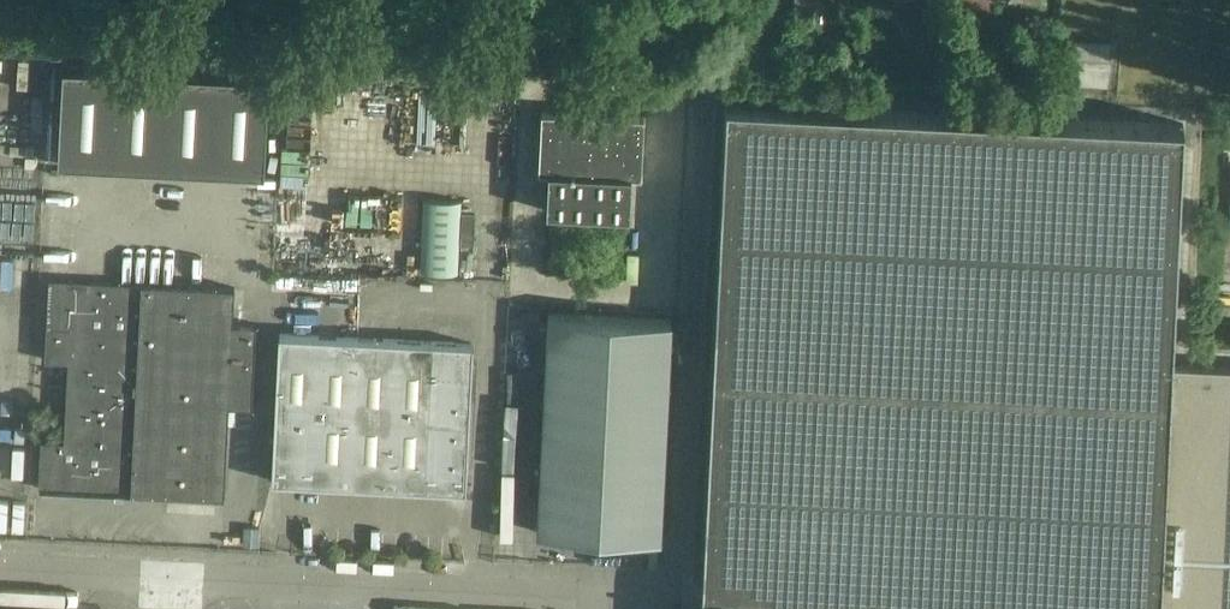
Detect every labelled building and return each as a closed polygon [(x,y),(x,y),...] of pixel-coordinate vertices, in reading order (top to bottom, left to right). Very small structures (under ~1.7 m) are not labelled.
[(814,18),(815,0),(796,0),(795,18),(814,18)] [(955,12),(988,14),(989,0),(956,0),(955,12)] [(852,6),(824,5),(824,18),(851,19),(852,6)] [(1110,40),(1062,38),(1060,82),(1108,85),(1110,40)] [(264,174),(269,78),(62,67),(57,163),(264,174)] [(699,591),(702,591),(701,608),(1229,608),(1229,366),(1171,363),(1183,123),(726,100),(702,587),(700,587),(699,591)] [(641,174),(644,114),(541,109),(538,170),(549,170),(547,209),(630,214),(632,173),(641,174)] [(48,277),(46,325),(70,326),(64,439),(41,439),(39,486),(127,490),(139,282),(48,277)] [(143,282),(143,283),(139,282),(127,490),(132,490),(132,492),(225,496),(229,404),(253,405),(256,323),(233,322),(235,287),(143,282)] [(539,502),(660,507),(669,321),(548,315),(539,502)] [(273,479),(312,481),(318,335),(279,333),(273,479)] [(312,481),(351,483),(357,337),(318,335),(312,481)] [(396,339),(357,337),(351,483),(390,486),(396,339)] [(435,341),(396,339),(390,486),(429,488),(435,341)] [(435,341),(429,488),(466,490),(474,343),(435,341)] [(660,507),(539,502),(538,531),(658,536),(660,507)]
